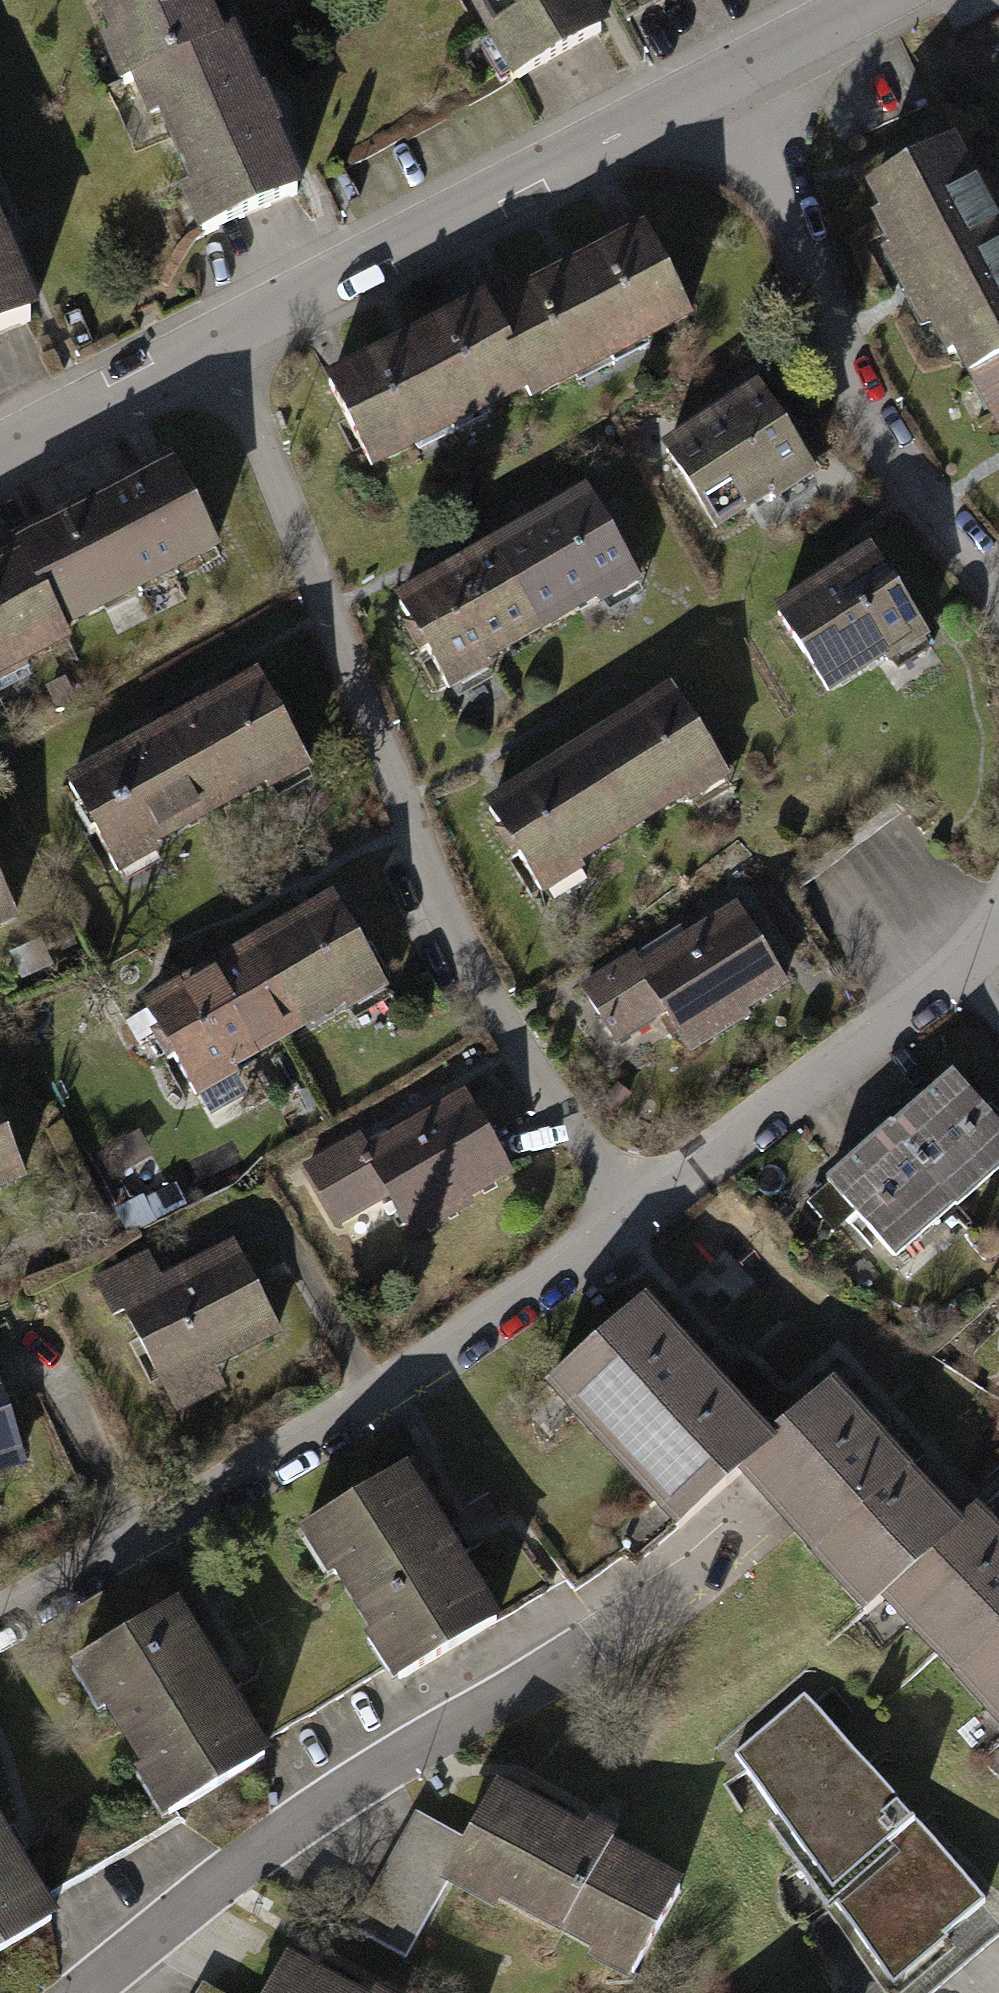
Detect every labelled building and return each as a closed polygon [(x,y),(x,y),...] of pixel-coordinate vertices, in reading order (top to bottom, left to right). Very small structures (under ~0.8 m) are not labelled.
[(200,239),(317,187),(288,119),(235,0),(95,0),(200,239)] [(524,81),(624,17),(614,0),(472,0),(524,81)] [(879,197),(964,364),(998,406),(998,203),(965,144),(879,197)] [(42,313),(10,240),(0,218),(0,331),(42,313)] [(415,341),(326,389),(371,471),(546,375),(553,388),(692,312),(646,227),(575,265),(511,300),(507,291),(415,341)] [(769,393),(667,451),(710,525),(812,467),(786,422),(769,393)] [(88,628),(94,640),(234,564),(189,482),(86,538),(55,555),(48,542),(0,569),(0,676),(88,628)] [(453,576),(399,610),(453,695),(645,574),(592,489),(543,523),(453,576)] [(876,547),(774,616),(824,690),(926,621),(898,579),(876,547)] [(120,766),(75,795),(120,881),(318,777),(273,692),(218,716),(120,766)] [(531,787),(483,817),(536,901),(729,779),(676,695),(630,725),(531,787)] [(24,925),(0,873),(0,937),(24,925)] [(649,957),(590,991),(622,1045),(691,1004),(725,1061),(815,1007),(748,896),(649,957)] [(136,1016),(178,1096),(397,980),(355,900),(285,936),(193,985),(136,1016)] [(910,1262),(998,1180),(998,1116),(958,1073),(926,1103),(870,1154),(838,1184),(910,1262)] [(459,1085),(300,1180),(333,1233),(402,1192),(436,1249),(526,1195),(491,1140),(459,1085)] [(30,1178),(0,1114),(0,1192),(30,1178)] [(99,1281),(165,1408),(297,1340),(240,1230),(188,1255),(165,1269),(156,1251),(99,1281)] [(530,1403),(663,1555),(734,1493),(856,1632),(883,1609),(998,1741),(998,1540),(981,1519),(959,1538),(904,1476),(833,1396),(772,1449),(713,1382),(644,1303),(530,1403)] [(40,1449),(3,1351),(0,1352),(0,1464),(40,1449)] [(303,1536),(407,1695),(518,1623),(414,1464),(303,1536)] [(94,1669),(198,1828),(309,1756),(206,1597),(94,1669)] [(805,1698),(737,1754),(878,1966),(932,1921),(945,1936),(987,1901),(805,1698)] [(453,1816),(388,1946),(436,1970),(485,1872),(677,1968),(716,1890),(649,1859),(538,1800),(515,1847),(453,1816)] [(59,1945),(0,1842),(0,1978),(59,1945)] [(316,1959),(299,1992),(381,1992),(316,1959)] [(222,1992),(269,1992),(232,1974),(222,1992)] [(802,1992),(821,1992),(814,1984),(802,1992)]
